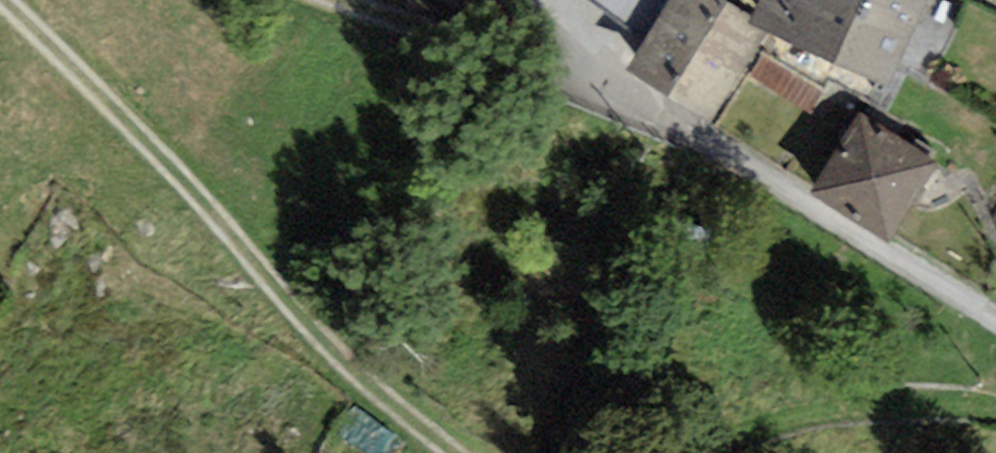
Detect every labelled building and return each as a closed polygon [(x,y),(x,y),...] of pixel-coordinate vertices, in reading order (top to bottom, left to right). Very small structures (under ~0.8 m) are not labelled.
[(646,41),(672,0),(593,0),(646,41)] [(725,0),(672,0),(646,41),(626,72),(713,123),(768,32),(750,24),(753,17),(725,0)] [(753,17),(750,24),(768,32),(886,86),(933,0),(762,0),(753,17)] [(945,164),(863,112),(810,195),(892,246),(945,164)]
